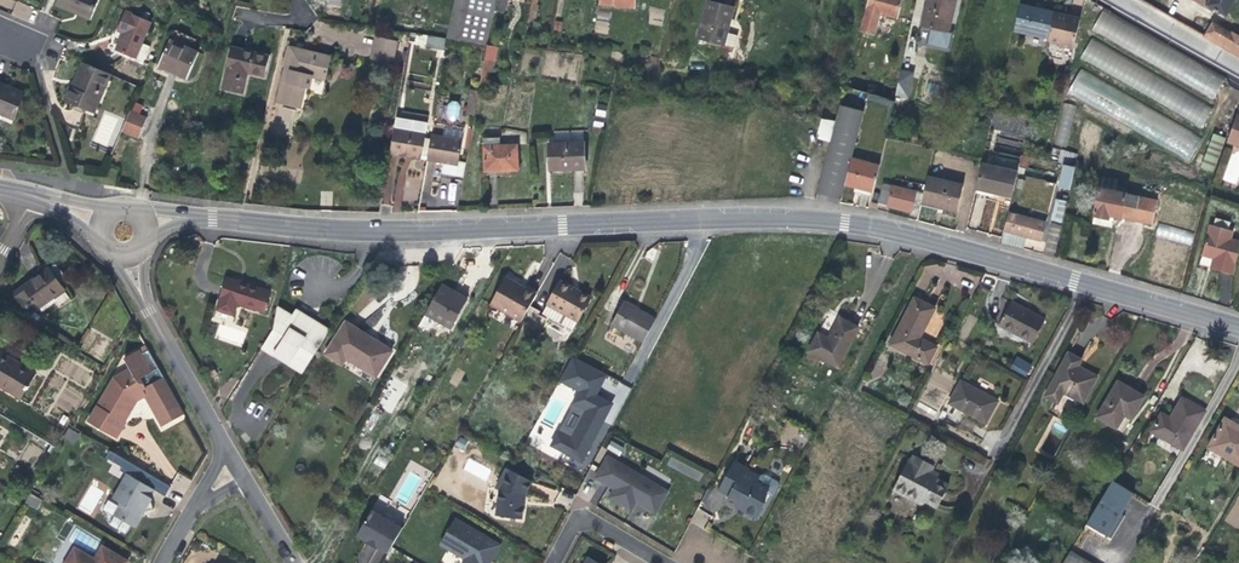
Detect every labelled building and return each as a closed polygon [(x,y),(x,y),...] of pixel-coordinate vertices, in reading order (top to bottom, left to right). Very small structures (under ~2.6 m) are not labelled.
[(57,2),(79,11),(78,14),(91,20),(99,0),(58,0),(57,2)] [(446,38),(448,39),(487,45),(496,0),(455,0),(446,38)] [(537,5),(538,0),(533,0),(530,16),(536,17),(538,5),(537,5)] [(861,30),(874,33),(879,13),(897,18),(902,0),(868,0),(861,30)] [(953,33),(954,33),(962,0),(929,0),(923,26),(953,33)] [(1205,5),(1214,9),(1226,16),(1235,0),(1208,0),(1205,5)] [(724,5),(709,1),(700,38),(735,47),(738,35),(725,32),(732,7),(724,5)] [(79,11),(57,2),(56,5),(68,10),(78,14),(79,11)] [(1049,37),(1054,14),(1037,10),(1019,6),(1014,29),(1049,37)] [(1104,9),(1092,30),(1213,100),(1225,79),(1104,9)] [(116,50),(144,62),(150,46),(142,43),(151,22),(125,11),(117,30),(125,33),(124,35),(124,37),(122,36),(116,50)] [(1073,50),(1080,20),(1067,17),(1054,14),(1049,37),(1048,40),(1060,43),(1059,47),(1073,50)] [(1212,23),(1204,37),(1231,52),(1238,38),(1212,23)] [(949,48),(953,33),(923,26),(920,25),(916,41),(949,48)] [(448,39),(446,38),(411,33),(410,44),(446,50),(448,39)] [(392,63),(397,42),(376,37),(374,47),(376,48),(373,58),(392,63)] [(1213,107),(1093,37),(1080,59),(1201,129),(1213,107)] [(1231,52),(1238,57),(1238,38),(1231,52)] [(170,40),(158,66),(173,73),(186,79),(197,55),(188,51),(189,49),(170,40)] [(487,45),(483,67),(491,69),(492,62),(494,62),(497,47),(487,45)] [(256,52),(231,46),(221,89),(243,94),(248,73),(264,77),(270,55),(256,52)] [(285,70),(312,77),(324,79),(330,56),(307,51),(306,54),(290,50),(285,70)] [(101,96),(110,75),(83,63),(77,76),(80,77),(77,83),(75,88),(71,86),(64,100),(86,110),(91,97),(98,100),(100,95),(101,96)] [(490,72),(491,69),(483,67),(480,85),(488,87),(490,72)] [(1203,138),(1082,68),(1068,93),(1188,163),(1203,138)] [(309,88),(312,77),(285,70),(277,102),(299,107),(304,87),(309,88)] [(913,73),(901,71),(895,95),(907,97),(913,73)] [(14,119),(23,98),(4,90),(6,86),(0,83),(0,113),(14,119)] [(4,90),(23,98),(24,94),(12,89),(6,86),(4,90)] [(91,97),(86,110),(93,113),(101,96),(100,95),(98,100),(91,97)] [(449,101),(445,119),(457,121),(461,103),(449,101)] [(1061,103),(1057,145),(1070,146),(1073,105),(1061,103)] [(864,111),(841,105),(822,176),(817,193),(841,200),(844,185),(852,158),(864,111)] [(147,119),(130,111),(122,131),(139,138),(147,119)] [(1227,142),(1238,146),(1238,116),(1237,115),(1227,142)] [(428,156),(431,134),(426,133),(428,122),(396,117),(390,153),(407,156),(408,153),(422,155),(428,156)] [(462,140),(431,134),(428,156),(427,160),(438,162),(442,163),(441,173),(456,176),(458,166),(458,162),(462,140)] [(1226,138),(1214,134),(1201,168),(1212,172),(1226,138)] [(483,138),(484,172),(500,171),(518,171),(517,145),(501,145),(500,138),(483,138)] [(549,144),(549,170),(568,169),(585,169),(584,143),(549,144)] [(1078,155),(1052,149),(1049,161),(1064,164),(1075,167),(1078,155)] [(395,185),(397,186),(402,158),(390,156),(382,203),(392,205),(395,185)] [(1029,157),(1021,156),(1019,167),(1027,169),(1029,157)] [(852,158),(844,185),(855,188),(870,192),(872,192),(879,165),(852,158)] [(976,189),(988,192),(994,193),(1012,198),(1018,172),(982,164),(976,189)] [(1064,164),(1059,186),(1070,189),(1075,167),(1064,164)] [(465,167),(458,166),(456,176),(463,177),(465,167)] [(1100,191),(1100,188),(1103,177),(1097,176),(1094,190),(1100,191)] [(923,194),(921,203),(941,208),(956,211),(963,185),(927,177),(923,194)] [(1115,191),(1118,180),(1103,177),(1100,188),(1115,191)] [(878,204),(887,206),(892,187),(883,184),(878,204)] [(916,192),(892,187),(887,206),(899,209),(911,212),(912,208),(916,192)] [(1100,191),(1094,217),(1109,220),(1110,215),(1114,216),(1121,218),(1134,220),(1139,197),(1115,191),(1100,188),(1100,191)] [(916,192),(912,208),(919,210),(921,203),(923,194),(916,192)] [(1158,201),(1139,197),(1134,220),(1152,225),(1158,201)] [(1061,227),(1067,202),(1056,200),(1050,225),(1051,225),(1061,227)] [(1004,231),(1027,237),(1032,238),(1041,241),(1046,222),(1009,212),(1004,231)] [(1112,228),(1114,216),(1110,215),(1109,220),(1094,217),(1092,224),(1112,228)] [(1216,218),(1214,225),(1228,230),(1231,222),(1216,218)] [(1044,255),(1054,257),(1061,227),(1051,225),(1044,255)] [(1158,225),(1156,238),(1192,244),(1194,231),(1158,225)] [(1228,230),(1214,225),(1211,225),(1202,255),(1214,258),(1210,268),(1220,271),(1232,275),(1238,251),(1238,242),(1231,240),(1233,231),(1228,230)] [(1027,237),(1004,231),(1001,243),(1023,249),(1027,237)] [(54,265),(48,269),(59,283),(65,279),(65,275),(58,265),(54,265)] [(59,283),(48,269),(40,274),(14,293),(23,306),(24,305),(27,309),(33,305),(36,310),(39,307),(53,297),(64,290),(59,283)] [(264,312),(270,292),(249,285),(227,278),(216,310),(233,315),(237,303),(264,312)] [(519,285),(505,278),(490,304),(521,321),(530,306),(536,295),(519,285)] [(573,331),(591,298),(573,289),(560,281),(542,314),(567,328),(567,331),(569,332),(572,331),(573,331)] [(441,286),(426,314),(451,329),(468,299),(456,293),(456,294),(451,292),(441,286)] [(64,290),(53,297),(56,301),(60,306),(70,299),(64,290)] [(39,307),(42,311),(56,301),(53,297),(39,307)] [(937,347),(919,338),(924,329),(935,308),(914,298),(890,344),(928,364),(937,347)] [(624,302),(612,324),(643,342),(656,319),(640,310),(624,302)] [(1011,302),(999,325),(1033,343),(1045,320),(1024,308),(1011,302)] [(540,312),(530,306),(521,321),(540,332),(546,320),(538,315),(540,312)] [(304,372),(329,332),(307,318),(295,311),(291,318),(279,310),(273,329),(262,346),(304,372)] [(808,351),(837,367),(858,327),(840,318),(834,329),(829,338),(818,333),(808,351)] [(368,336),(346,322),(325,354),(342,364),(346,358),(375,377),(392,351),(368,336)] [(184,414),(148,350),(142,354),(139,350),(125,357),(131,368),(115,377),(89,422),(116,438),(126,422),(125,421),(119,418),(132,395),(142,389),(146,395),(163,426),(184,414)] [(21,397),(34,374),(0,353),(0,385),(21,397)] [(1081,360),(1068,353),(1045,396),(1058,403),(1063,393),(1083,403),(1097,377),(1082,369),(1077,366),(1081,360)] [(572,356),(559,381),(580,392),(594,399),(595,397),(607,374),(572,356)] [(1016,356),(1010,368),(1026,377),(1033,364),(1016,356)] [(961,381),(949,403),(986,423),(995,407),(998,401),(961,381)] [(1144,397),(1118,382),(1097,417),(1123,433),(1128,425),(1144,397)] [(133,408),(137,400),(146,395),(142,389),(132,395),(119,418),(125,421),(133,408)] [(612,406),(595,397),(594,399),(580,392),(551,446),(582,462),(612,406)] [(1151,431),(1183,450),(1205,411),(1183,398),(1176,408),(1171,418),(1162,413),(1151,431)] [(1225,417),(1207,448),(1238,466),(1238,422),(1235,419),(1233,422),(1225,417)] [(75,444),(80,433),(68,428),(63,439),(75,444)] [(609,441),(606,451),(621,455),(623,445),(609,441)] [(119,470),(126,474),(127,473),(153,489),(164,495),(169,486),(109,450),(105,457),(122,467),(119,470)] [(926,500),(938,507),(948,486),(936,480),(939,475),(935,473),(931,471),(934,465),(915,455),(912,461),(909,459),(893,488),(906,496),(909,491),(925,499),(924,500),(926,500)] [(373,463),(384,468),(387,461),(377,456),(373,463)] [(655,513),(668,492),(607,456),(596,475),(616,486),(611,495),(624,503),(633,508),(638,499),(643,502),(641,505),(655,513)] [(687,459),(685,464),(673,457),(669,464),(697,481),(704,469),(687,459)] [(773,496),(779,485),(778,481),(764,474),(760,475),(760,476),(748,470),(747,472),(743,470),(745,467),(734,461),(719,490),(729,495),(727,499),(737,504),(739,502),(744,504),(743,506),(745,512),(753,516),(759,515),(765,503),(762,501),(767,493),(773,496)] [(524,503),(525,494),(532,482),(506,468),(496,487),(499,491),(496,515),(522,519),(524,503)] [(153,489),(127,473),(126,474),(112,498),(117,501),(118,506),(112,515),(134,528),(141,517),(144,512),(153,510),(149,497),(153,489)] [(1133,493),(1112,481),(1086,524),(1107,537),(1120,516),(1133,493)] [(92,487),(80,507),(90,513),(102,494),(92,487)] [(906,496),(923,505),(926,500),(924,500),(925,499),(909,491),(906,496)] [(25,503),(37,509),(42,499),(29,493),(25,503)] [(745,512),(743,506),(744,504),(739,502),(737,504),(736,507),(739,509),(745,512)] [(703,529),(711,515),(697,508),(690,522),(703,529)] [(378,548),(388,553),(403,528),(395,524),(396,522),(395,520),(394,518),(392,516),(391,515),(388,514),(386,515),(383,516),(372,510),(358,536),(368,542),(367,543),(372,546),(378,549),(378,548)] [(1123,518),(1120,516),(1107,537),(1110,538),(1117,527),(1123,518)] [(501,544),(455,518),(440,544),(464,558),(463,562),(490,562),(492,559),(501,544)] [(128,562),(102,547),(95,560),(75,548),(66,562),(127,562),(128,562)] [(1063,562),(1091,562),(1071,551),(1063,562)]
